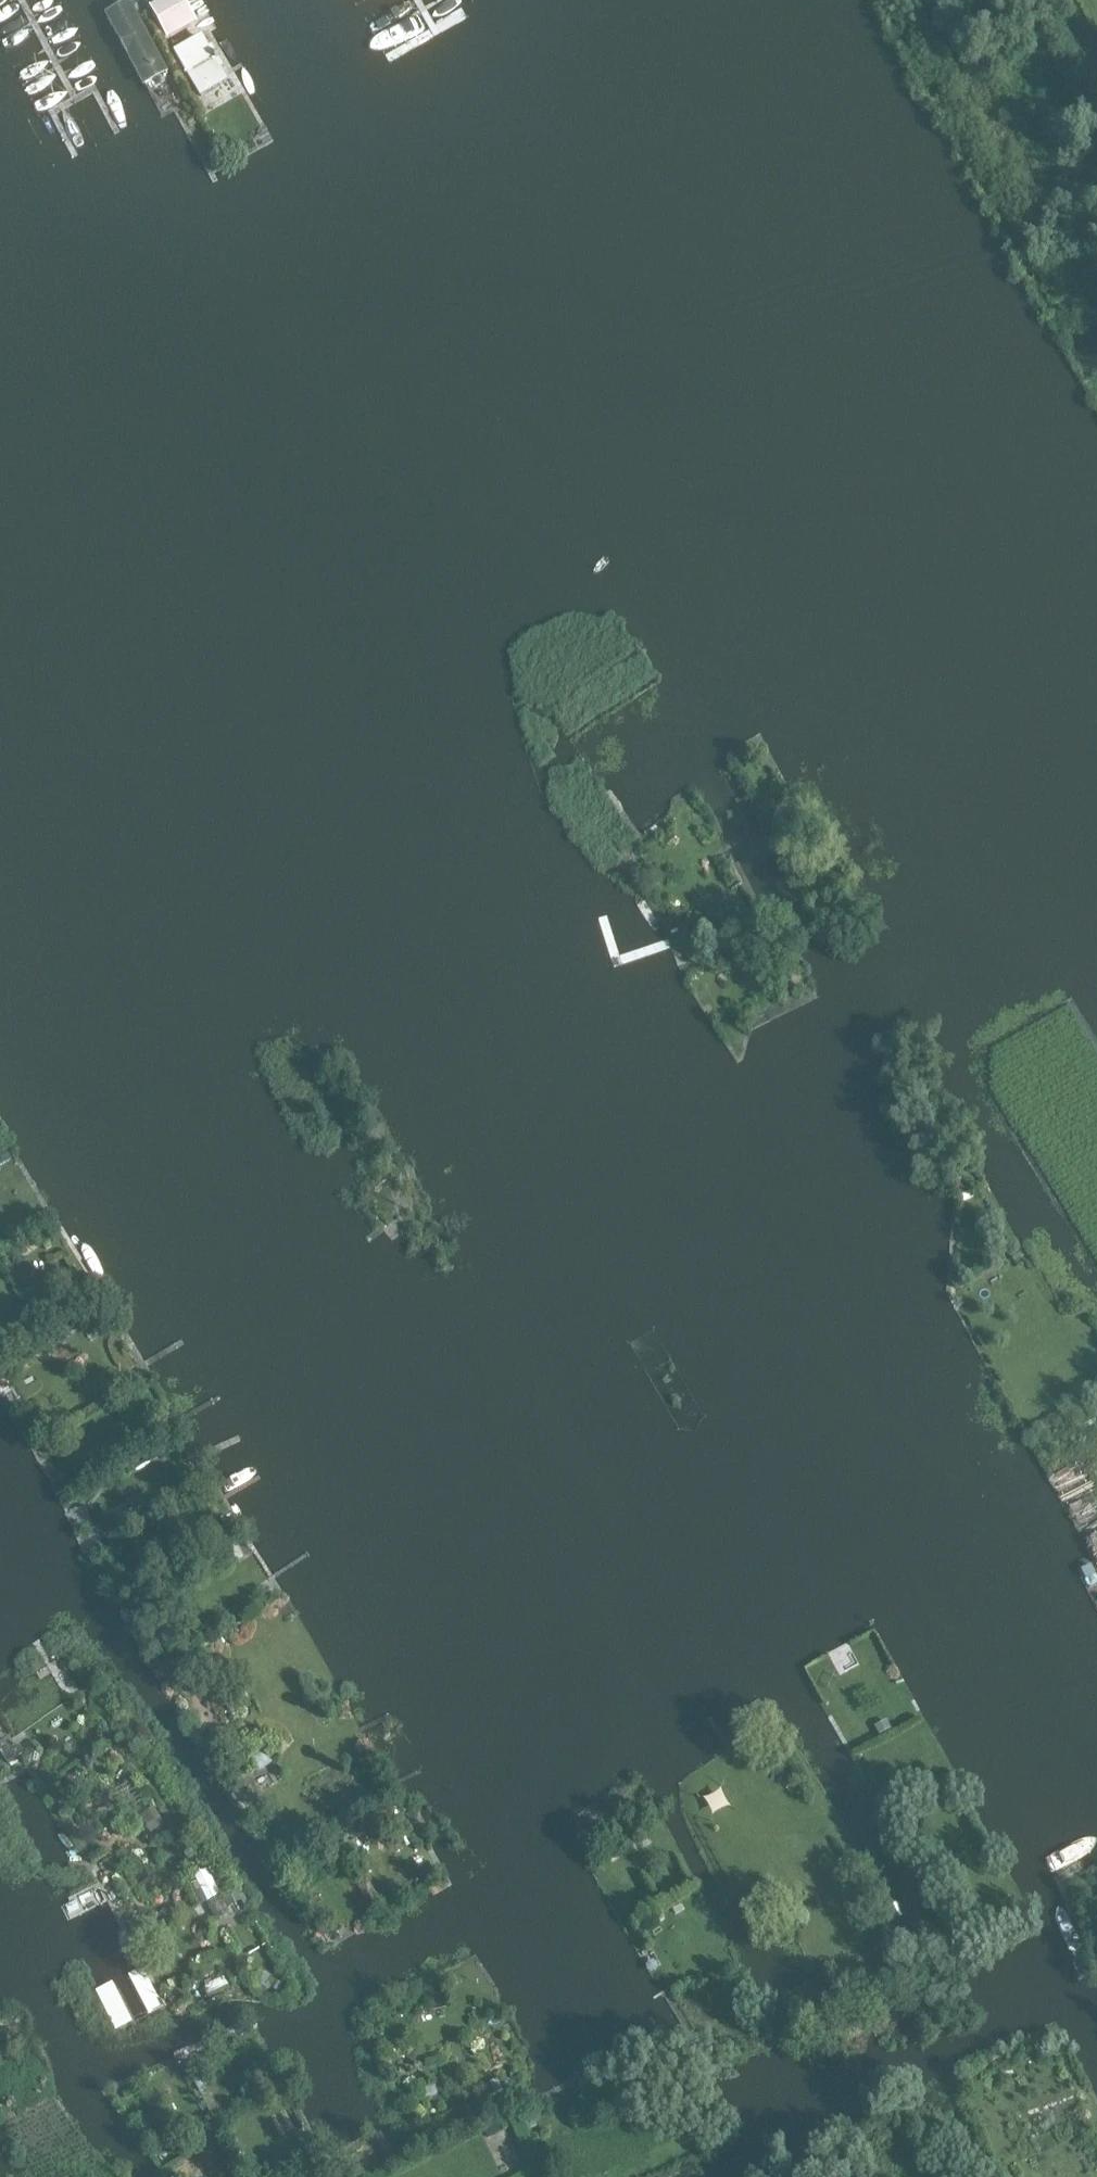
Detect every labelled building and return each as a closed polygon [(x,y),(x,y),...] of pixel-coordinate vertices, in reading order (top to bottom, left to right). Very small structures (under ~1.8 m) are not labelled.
[(182,0),(164,0),(149,8),(165,37),(193,21),(182,0)] [(167,74),(130,3),(107,16),(144,86),(167,74)] [(215,48),(206,53),(199,41),(177,54),(201,96),(224,83),(217,71),(225,66),(215,48)] [(14,1158),(8,1150),(0,1155),(0,1166),(0,1167),(14,1158)] [(238,1562),(252,1554),(243,1539),(229,1547),(238,1562)] [(76,1667),(70,1658),(61,1663),(66,1672),(76,1667)] [(892,1729),(887,1720),(875,1727),(879,1736),(892,1729)] [(0,1743),(0,1751),(11,1768),(18,1763),(16,1760),(26,1753),(19,1743),(12,1749),(5,1739),(0,1743)] [(152,1833),(166,1824),(154,1807),(140,1816),(152,1833)] [(217,1919),(229,1913),(227,1909),(236,1904),(233,1898),(225,1903),(220,1893),(207,1900),(217,1919)] [(143,1966),(128,1974),(150,2014),(164,2006),(143,1966)] [(264,1996),(269,1987),(266,1984),(271,1975),(266,1973),(255,1991),(264,1996)] [(117,2031),(134,2022),(113,1982),(96,1991),(117,2031)] [(192,2013),(211,2004),(209,2000),(190,2009),(192,2013)] [(494,2096),(504,2090),(498,2079),(488,2085),(494,2096)] [(439,2094),(437,2085),(424,2088),(426,2098),(439,2094)] [(538,2127),(532,2114),(522,2119),(528,2132),(538,2127)] [(504,2130),(500,2122),(485,2129),(489,2137),(504,2130)]
